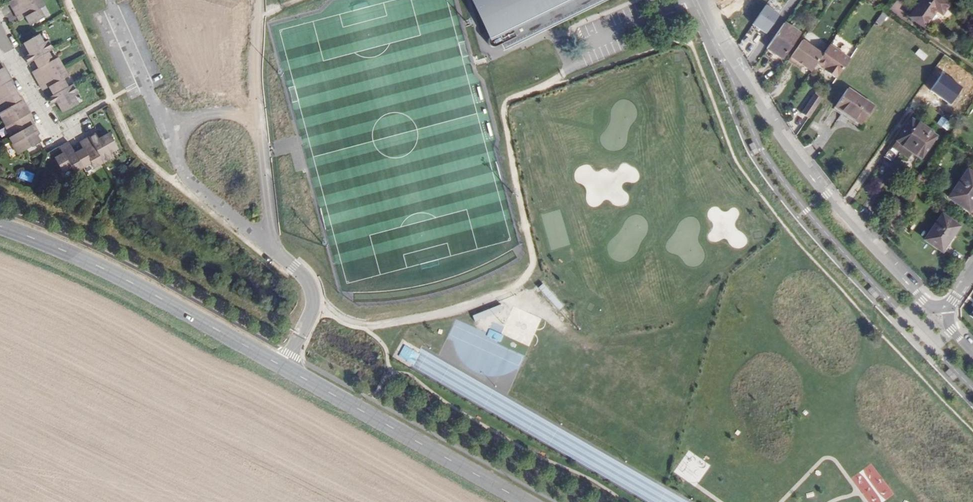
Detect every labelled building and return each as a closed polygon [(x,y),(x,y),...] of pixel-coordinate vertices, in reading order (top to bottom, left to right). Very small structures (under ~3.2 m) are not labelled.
[(35,0),(19,0),(19,1),(10,6),(14,12),(35,0)] [(41,0),(35,0),(14,12),(18,19),(27,14),(28,16),(25,18),(30,26),(44,18),(39,9),(44,6),(41,0)] [(478,0),(471,0),(490,38),(495,36),(478,0)] [(487,45),(495,48),(514,39),(514,38),(526,32),(529,37),(541,32),(538,24),(589,0),(478,0),(495,36),(490,38),(487,45)] [(909,17),(924,28),(936,11),(942,15),(950,5),(943,0),(921,0),(909,17)] [(742,1),(736,13),(751,21),(757,8),(742,1)] [(749,24),(763,34),(778,14),(763,4),(749,24)] [(888,16),(883,12),(875,22),(881,26),(888,16)] [(782,59),(800,33),(784,22),(766,48),(782,59)] [(34,61),(48,53),(53,50),(48,40),(43,43),(39,35),(24,44),(28,52),(31,51),(32,53),(30,54),(24,58),(28,64),(34,61)] [(803,66),(811,71),(817,63),(822,55),(802,41),(788,60),(794,65),(797,62),(803,66)] [(850,59),(830,45),(822,55),(817,63),(825,69),(829,71),(828,73),(836,78),(850,59)] [(927,57),(919,49),(915,54),(923,61),(927,57)] [(53,61),(48,53),(34,61),(39,69),(41,67),(43,70),(34,75),(38,82),(63,68),(58,58),(53,61)] [(948,57),(944,55),(937,66),(940,68),(946,60),(948,57)] [(972,96),(972,94),(972,76),(956,65),(957,64),(948,57),(946,60),(951,65),(947,70),(958,78),(954,83),(972,96)] [(49,88),(54,95),(68,87),(63,80),(68,77),(63,68),(38,82),(41,88),(50,83),(52,86),(49,88)] [(15,91),(11,85),(10,86),(8,82),(11,80),(8,74),(0,78),(0,100),(15,91)] [(73,85),(68,87),(54,95),(47,99),(51,105),(57,102),(59,101),(60,103),(58,105),(63,113),(78,105),(74,97),(78,94),(73,85)] [(835,107),(861,125),(874,106),(848,88),(835,107)] [(15,91),(0,100),(0,117),(2,120),(26,107),(23,100),(19,102),(17,99),(18,98),(15,91)] [(814,95),(801,113),(809,118),(821,100),(814,95)] [(30,113),(26,107),(2,120),(6,127),(4,127),(10,138),(33,124),(30,118),(28,119),(26,115),(30,113)] [(937,137),(912,119),(897,141),(912,152),(921,158),(937,137)] [(37,131),(33,124),(10,138),(9,138),(13,145),(12,145),(17,155),(41,142),(37,136),(35,136),(33,133),(37,131)] [(88,137),(102,162),(112,157),(109,152),(117,147),(109,133),(101,138),(102,141),(100,142),(94,133),(88,137)] [(93,168),(102,162),(88,137),(81,141),(87,150),(84,151),(82,149),(74,154),(82,167),(91,163),(93,168)] [(912,152),(897,141),(892,147),(908,158),(912,152)] [(82,167),(74,154),(68,142),(61,146),(66,155),(64,157),(62,154),(54,159),(62,173),(70,168),(73,173),(82,167)] [(949,198),(968,211),(972,204),(972,174),(968,170),(949,198)] [(919,189),(914,186),(911,190),(916,194),(917,192),(919,189)] [(896,230),(907,213),(899,208),(887,224),(896,230)] [(925,240),(942,252),(949,242),(950,243),(955,236),(953,235),(959,227),(942,215),(925,240)] [(557,310),(562,305),(542,283),(536,288),(557,310)] [(474,322),(502,310),(499,304),(471,316),(474,322)] [(522,334),(522,319),(511,320),(511,334),(522,334)] [(488,330),(486,338),(500,341),(502,334),(488,330)]
